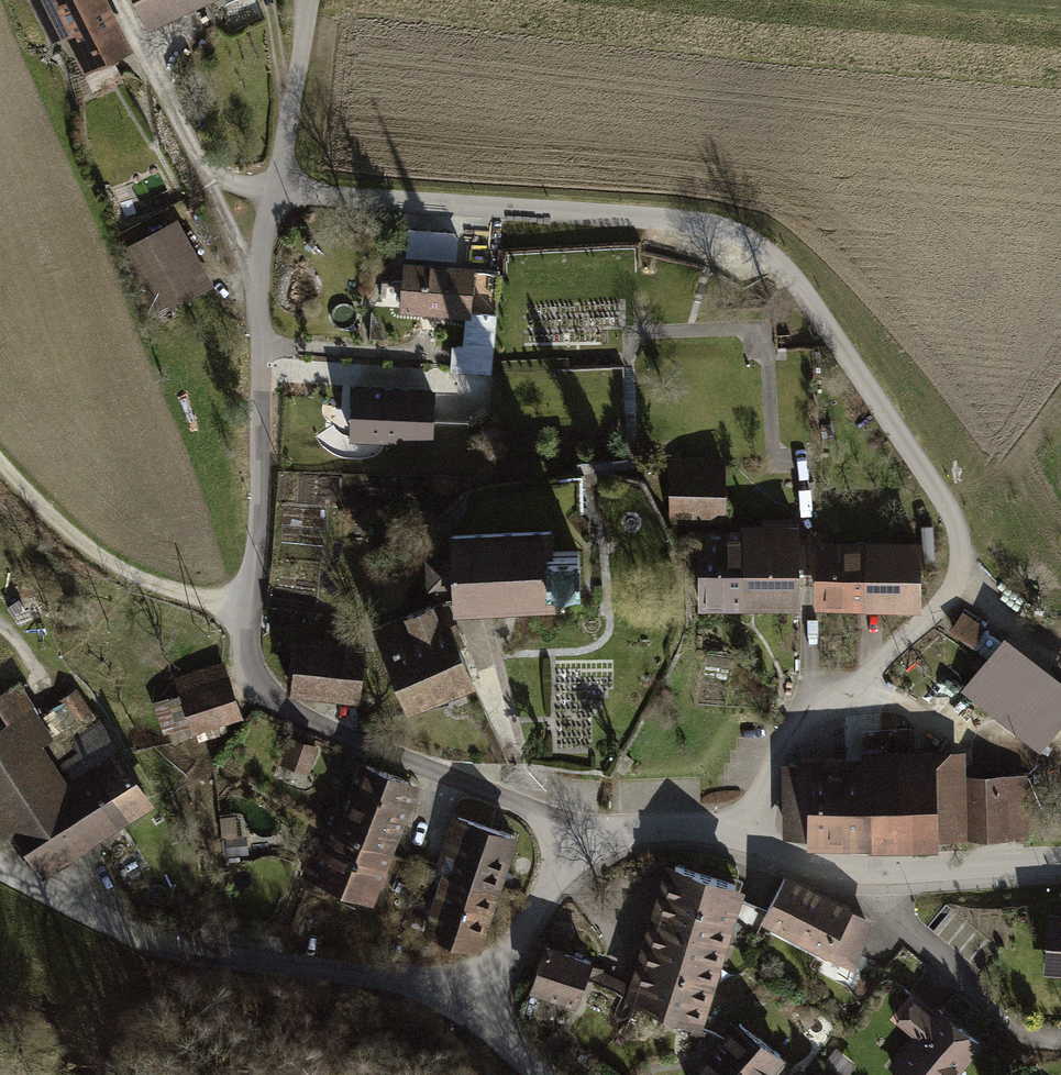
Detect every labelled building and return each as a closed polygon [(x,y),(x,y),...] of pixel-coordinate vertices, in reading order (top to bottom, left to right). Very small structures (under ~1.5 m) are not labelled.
[(45,40),(59,33),(80,72),(130,46),(105,0),(24,0),(45,40)] [(143,23),(189,0),(132,0),(143,23)] [(174,216),(118,245),(153,313),(209,284),(174,216)] [(469,261),(397,257),(395,310),(460,314),(466,314),(467,310),(469,261)] [(460,314),(455,368),(489,371),(494,313),(467,310),(466,314),(460,314)] [(435,394),(353,389),(349,443),(432,448),(435,394)] [(720,457),(663,458),(664,523),(721,523),(720,457)] [(737,525),(693,525),(694,607),(796,606),(795,516),(761,516),(761,520),(737,520),(737,525)] [(552,532),(460,535),(460,558),(433,559),(434,588),(461,587),(462,607),(554,603),(553,580),(576,579),(575,546),(552,547),(552,532)] [(918,535),(811,535),(811,606),(918,606),(918,535)] [(428,599),(369,623),(402,706),(469,680),(443,617),(436,620),(428,599)] [(946,630),(969,644),(982,624),(958,610),(946,630)] [(999,631),(956,689),(1035,747),(1060,713),(1060,677),(999,631)] [(359,643),(291,636),(286,690),(354,696),(359,643)] [(226,660),(174,677),(178,691),(191,731),(228,719),(243,714),(226,660)] [(0,722),(0,833),(6,829),(37,875),(150,800),(116,746),(63,779),(41,744),(53,737),(39,715),(14,680),(0,689),(0,717),(3,720),(0,722)] [(63,779),(116,746),(78,686),(59,698),(61,701),(39,715),(53,737),(41,744),(63,779)] [(191,731),(178,691),(153,701),(164,733),(169,732),(174,744),(203,735),(204,739),(223,733),(221,729),(231,727),(228,719),(191,731)] [(280,763),(309,774),(320,745),(291,734),(280,763)] [(857,755),(778,756),(779,836),(802,835),(802,846),(934,843),(934,835),(1025,833),(1024,772),(961,773),(960,748),(857,749),(857,755)] [(360,760),(336,819),(391,841),(415,782),(360,760)] [(450,813),(435,865),(500,884),(515,832),(450,813)] [(367,901),(391,841),(336,819),(311,878),(367,901)] [(224,854),(248,852),(247,833),(223,835),(224,854)] [(670,861),(641,959),(713,980),(742,882),(670,861)] [(482,945),(500,884),(435,865),(417,926),(482,945)] [(866,918),(784,878),(761,921),(850,967),(866,918)] [(1041,912),(1037,973),(1060,975),(1060,914),(1041,912)] [(587,956),(539,940),(522,988),(571,1005),(587,956)] [(697,1027),(713,980),(641,959),(629,1001),(697,1027)] [(906,997),(889,1019),(910,1036),(886,1066),(896,1074),(953,1074),(980,1042),(934,1005),(927,1014),(906,997)] [(706,1053),(736,1074),(765,1074),(781,1053),(732,1017),(706,1053)] [(706,1053),(689,1074),(736,1074),(706,1053)]
